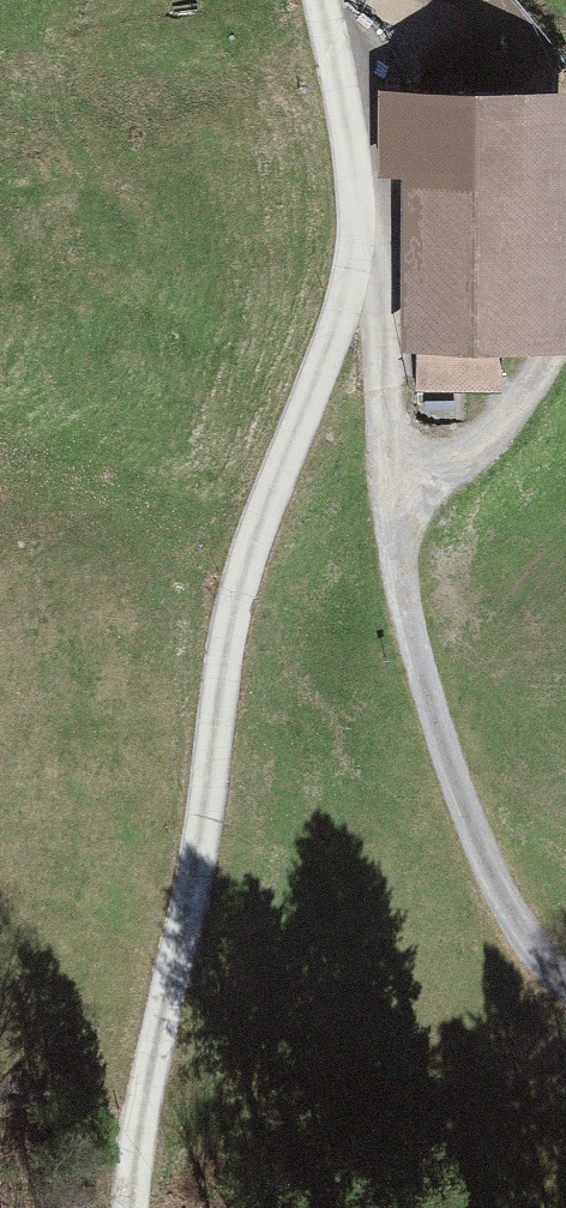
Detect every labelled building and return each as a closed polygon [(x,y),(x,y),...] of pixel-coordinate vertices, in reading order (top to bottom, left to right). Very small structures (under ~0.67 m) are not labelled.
[(397,93),(392,180),(418,182),(422,347),(436,348),(431,401),(507,401),(510,354),(565,349),(565,94),(397,93)]
